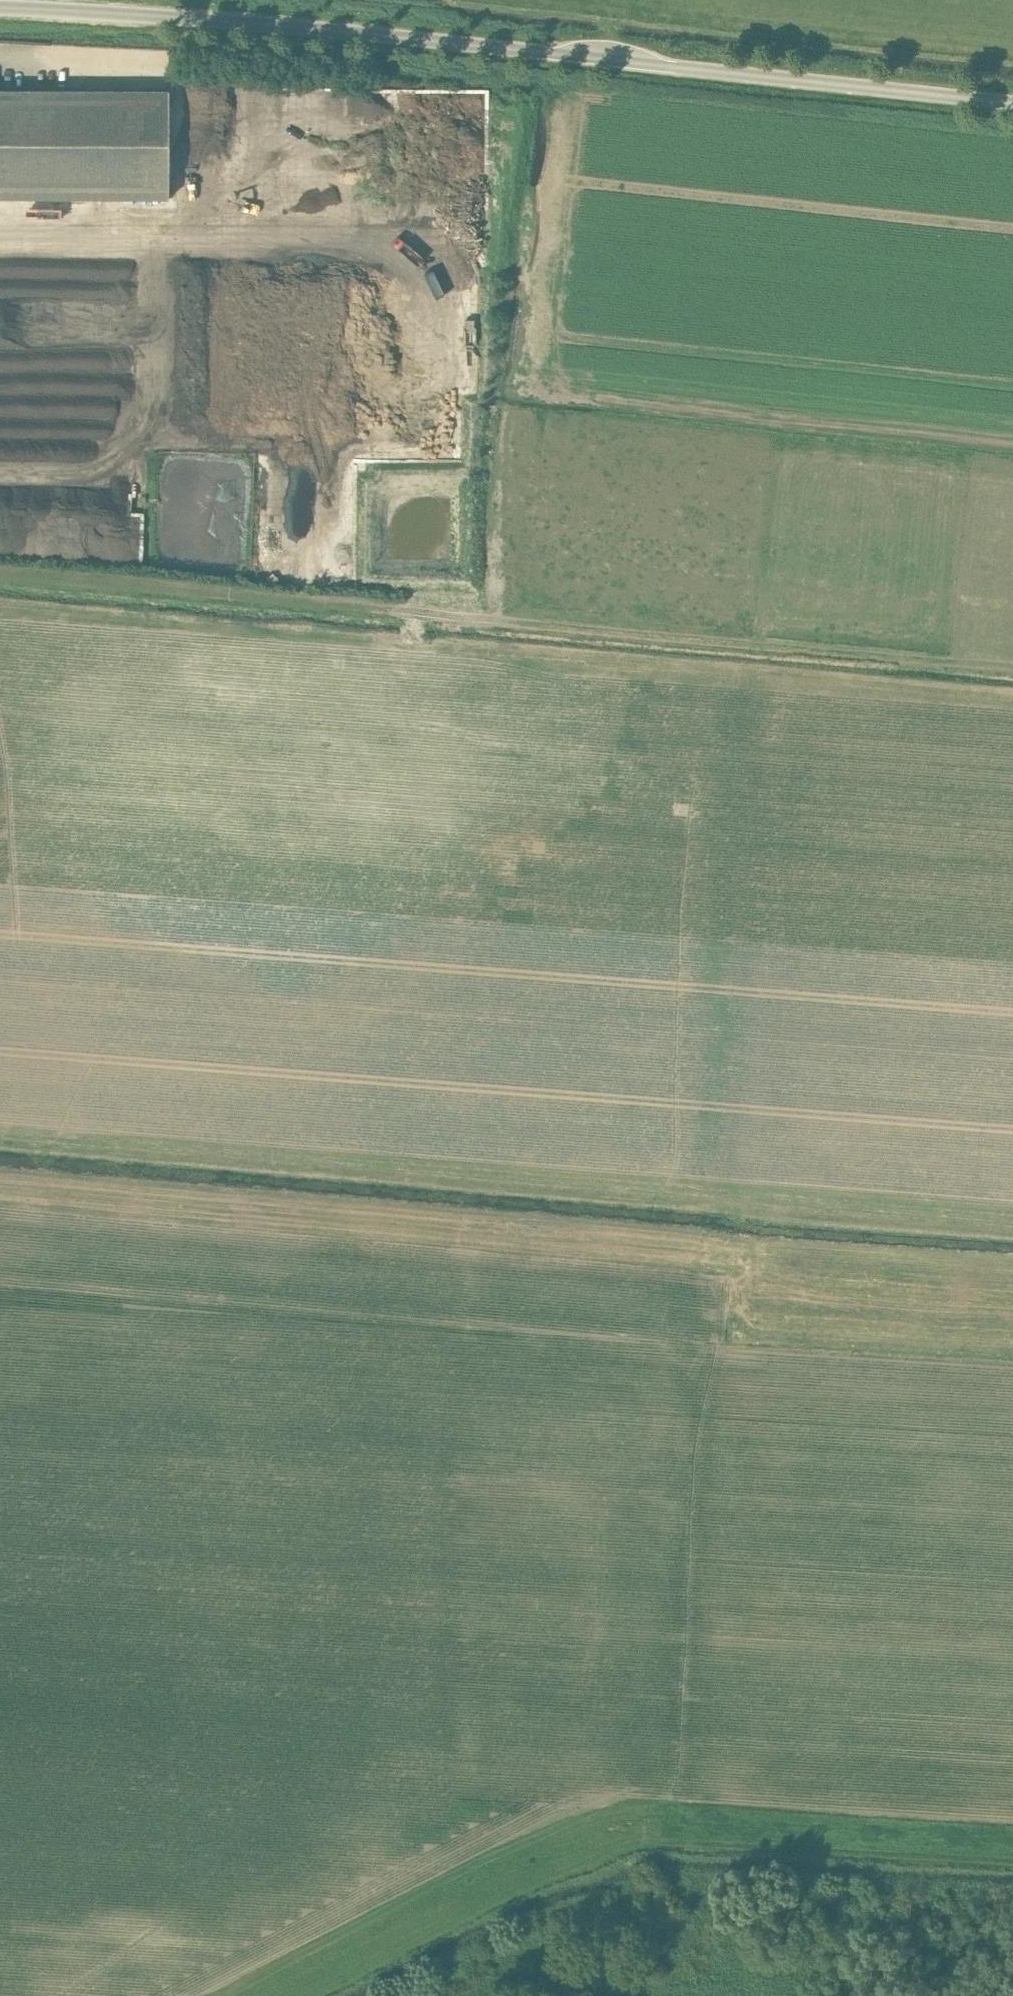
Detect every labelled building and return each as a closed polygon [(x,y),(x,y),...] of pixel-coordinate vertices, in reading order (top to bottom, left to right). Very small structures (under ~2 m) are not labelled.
[(168,111),(168,91),(0,90),(0,199),(168,200),(168,111)]
